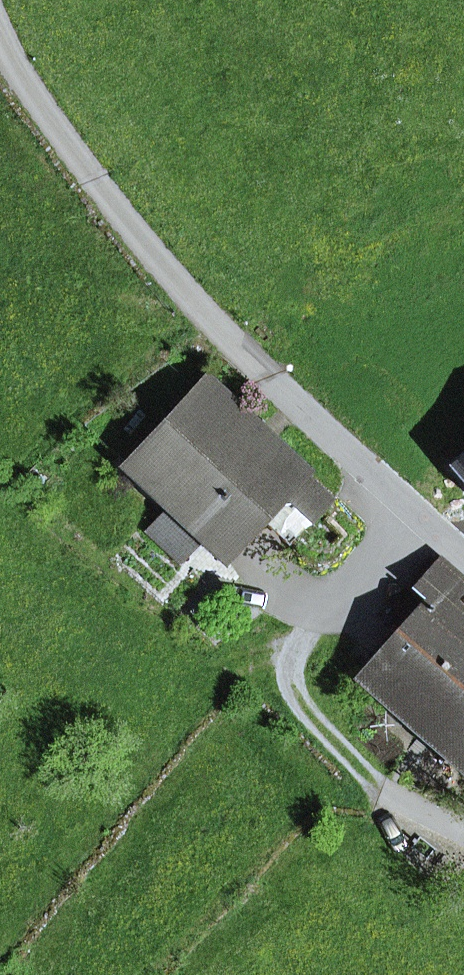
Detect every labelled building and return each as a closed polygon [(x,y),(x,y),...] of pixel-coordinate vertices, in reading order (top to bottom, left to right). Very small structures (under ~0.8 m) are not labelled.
[(205,380),(126,464),(172,507),(205,538),(227,558),(269,514),(295,539),(332,499),(273,443),(276,439),(263,427),(259,431),(205,380)] [(150,531),(183,562),(205,538),(172,507),(150,531)] [(463,588),(463,579),(439,557),(413,587),(428,599),(361,676),(396,706),(463,627),(445,610),(463,588)] [(463,627),(396,706),(393,709),(463,770),(463,627)]
